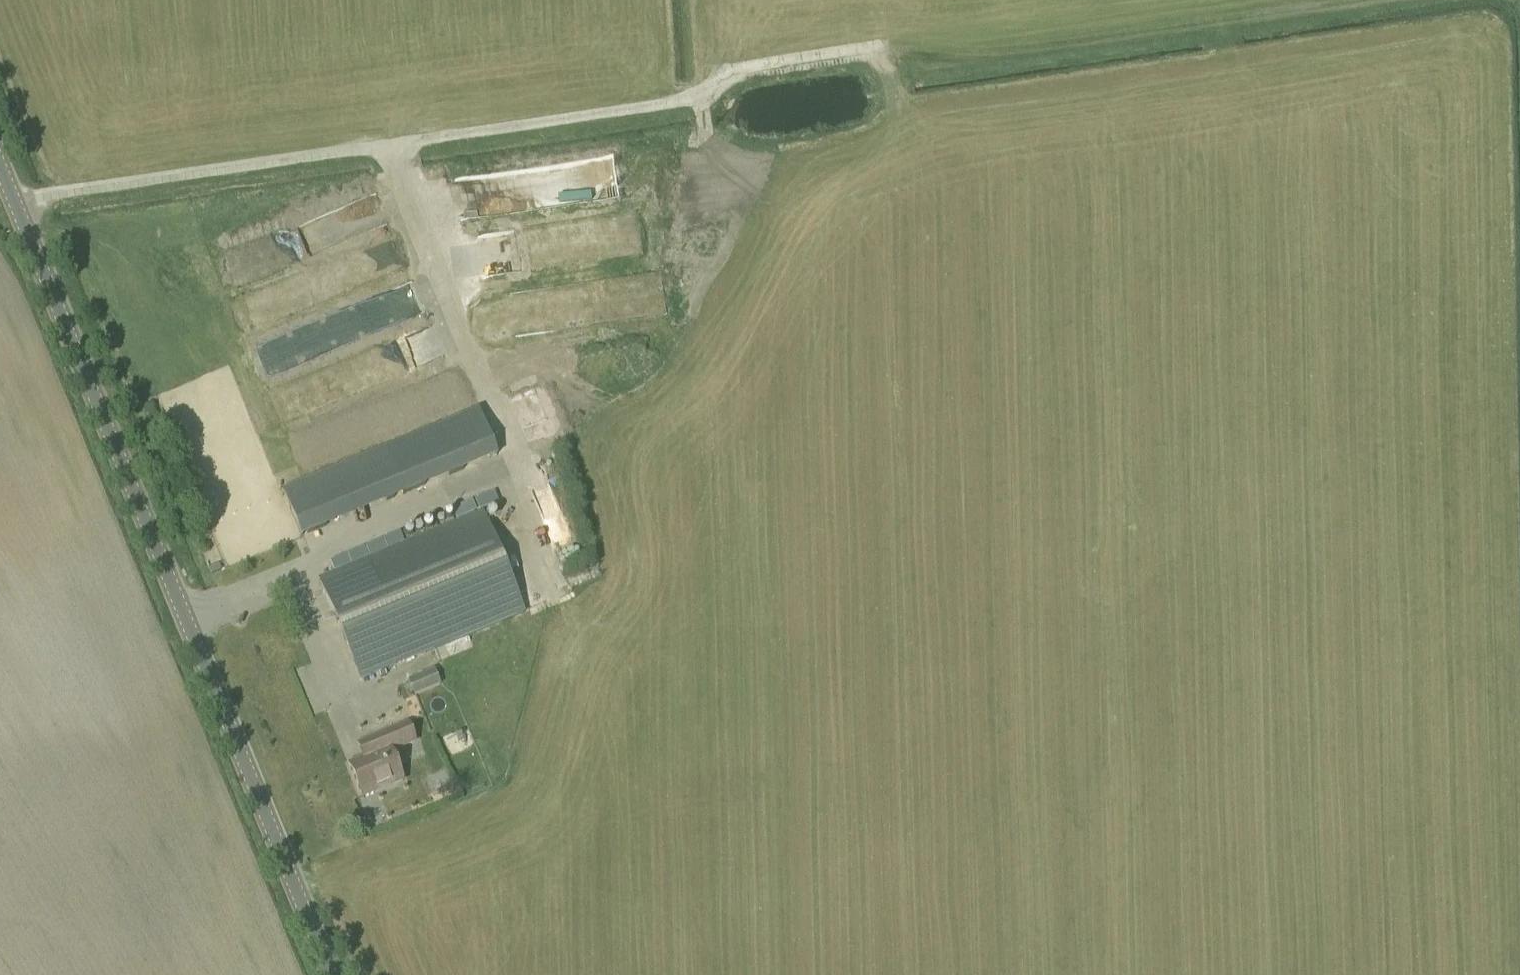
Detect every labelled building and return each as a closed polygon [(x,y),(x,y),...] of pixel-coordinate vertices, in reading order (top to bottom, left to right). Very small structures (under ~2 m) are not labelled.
[(480,414),(283,493),(301,537),(498,459),(480,414)] [(319,579),(361,681),(526,613),(484,511),(319,579)] [(408,681),(414,696),(440,685),(434,670),(408,681)] [(349,765),(363,798),(404,781),(393,753),(418,743),(409,722),(357,744),(363,759),(349,765)]
